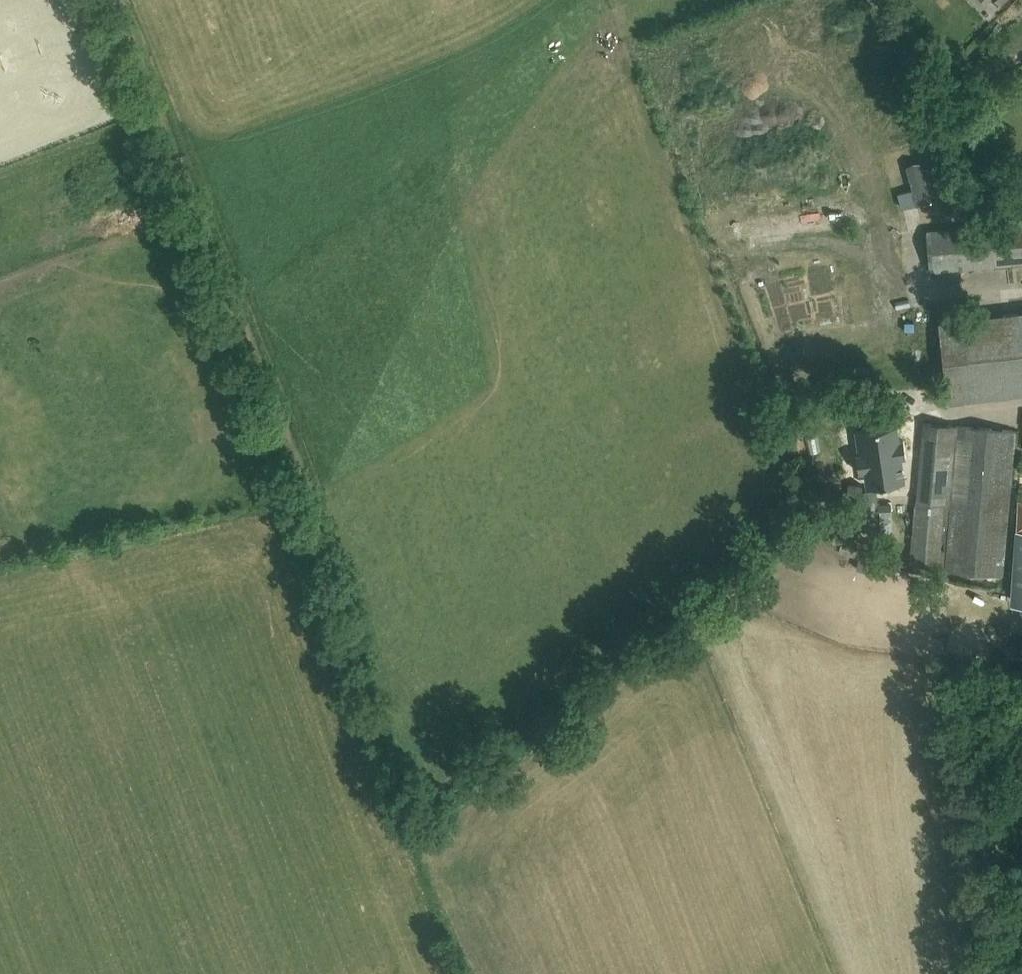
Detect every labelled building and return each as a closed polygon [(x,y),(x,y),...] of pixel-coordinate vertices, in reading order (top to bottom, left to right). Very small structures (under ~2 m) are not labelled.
[(902,209),(916,206),(931,202),(921,164),(906,168),(912,190),(898,194),(902,209)] [(1021,261),(1021,221),(927,229),(930,269),(1021,261)] [(726,256),(727,270),(746,269),(745,255),(726,256)] [(957,320),(954,303),(939,305),(940,322),(939,322),(948,399),(1021,391),(1021,312),(957,320)] [(1016,430),(924,421),(911,562),(939,564),(944,515),(952,516),(947,569),(1002,574),(1016,430)] [(900,424),(859,430),(863,453),(860,454),(863,472),(887,468),(890,483),(888,483),(889,484),(909,481),(905,457),(910,456),(907,439),(903,440),(900,424)] [(1015,557),(1012,601),(1021,602),(1021,532),(1014,532),(1011,557),(1015,557)]
